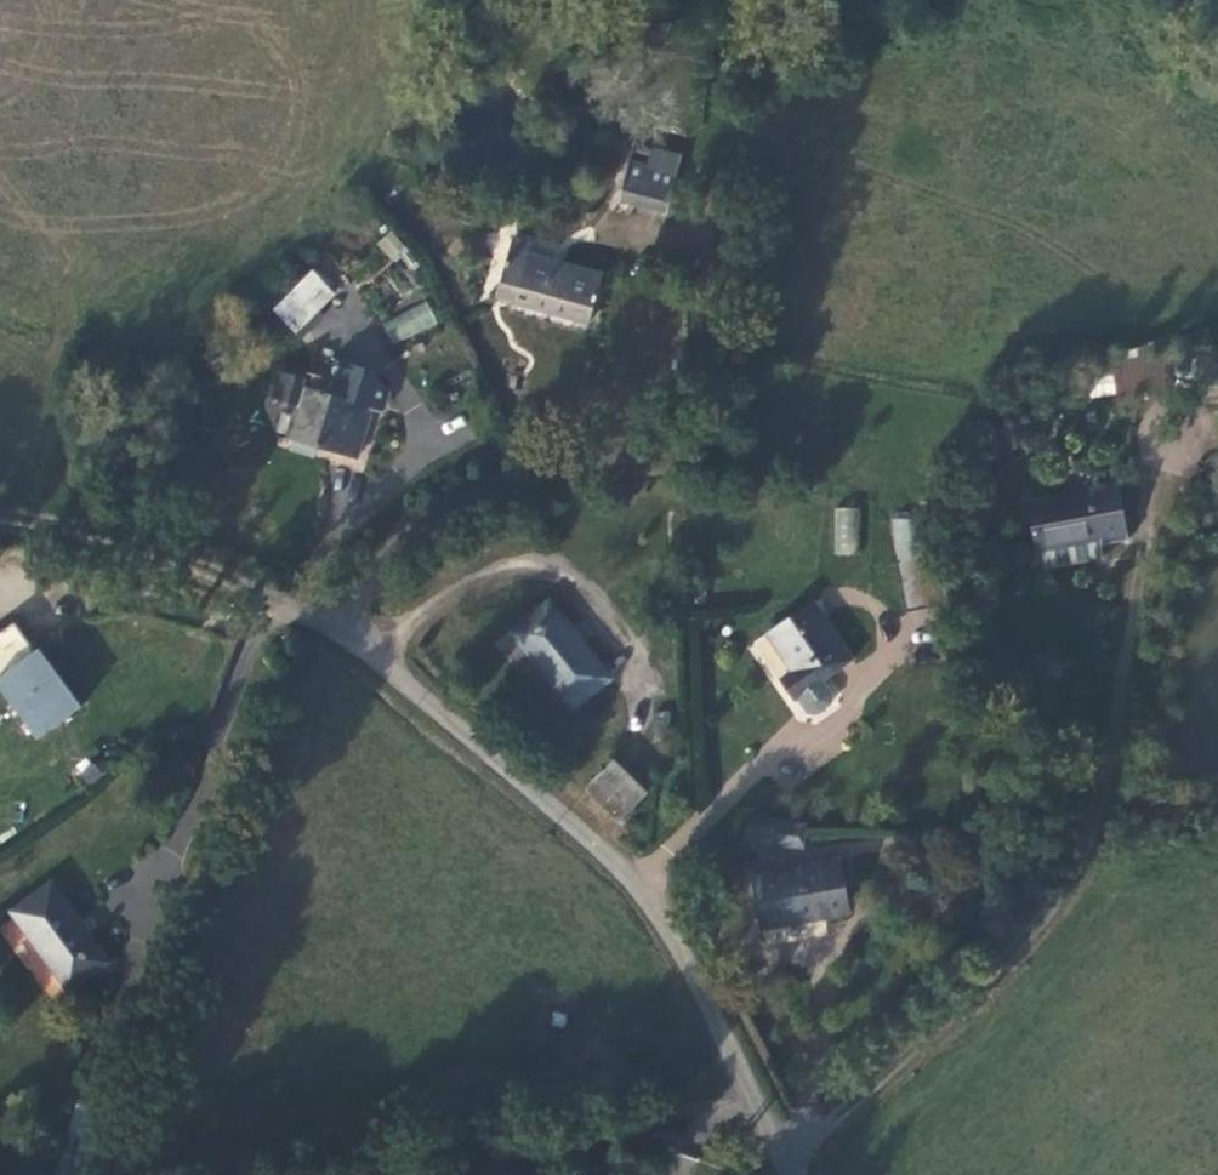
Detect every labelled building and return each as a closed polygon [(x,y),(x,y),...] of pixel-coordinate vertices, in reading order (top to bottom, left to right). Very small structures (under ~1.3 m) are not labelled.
[(682,156),(652,148),(648,165),(646,172),(627,167),(619,200),(668,213),(682,156)] [(629,160),(627,167),(646,172),(648,165),(629,160)] [(377,242),(396,263),(408,251),(390,231),(377,242)] [(513,238),(496,296),(590,322),(604,275),(527,254),(530,242),(513,238)] [(336,254),(316,273),(332,291),(352,272),(336,254)] [(296,332),(335,293),(332,291),(316,273),(313,271),(275,308),(296,332)] [(389,342),(437,328),(429,304),(382,318),(389,342)] [(1170,356),(1171,376),(1199,377),(1203,373),(1217,376),(1217,350),(1210,348),(1207,346),(1198,343),(1196,357),(1170,356)] [(1171,376),(1170,356),(1114,365),(1114,368),(1116,395),(1172,387),(1171,376)] [(290,438),(357,458),(374,410),(382,413),(389,390),(377,376),(365,373),(366,368),(337,359),(331,380),(308,373),(306,378),(280,370),(272,396),(299,405),(290,438)] [(1038,403),(1039,406),(1060,402),(1116,395),(1114,368),(1058,377),(1058,379),(1033,383),(1038,403)] [(1019,386),(1024,406),(1038,403),(1033,383),(1019,386)] [(1028,502),(1037,551),(1100,539),(1098,527),(1129,522),(1122,482),(1120,483),(1118,470),(1090,475),(1093,487),(1089,488),(1090,491),(1028,502)] [(834,506),(832,553),(857,554),(859,507),(834,506)] [(907,611),(946,604),(935,523),(907,520),(915,559),(904,561),(897,563),(907,611)] [(904,561),(915,559),(907,520),(897,522),(904,561)] [(571,710),(611,678),(549,600),(509,631),(571,710)] [(853,660),(815,602),(767,633),(792,671),(780,679),(794,700),(797,698),(807,713),(816,715),(831,704),(833,696),(823,680),(853,660)] [(82,707),(39,648),(35,651),(14,622),(8,626),(0,633),(0,701),(1,703),(3,701),(21,725),(19,726),(31,744),(82,707)] [(89,779),(98,772),(87,758),(78,766),(89,779)] [(586,788),(619,821),(647,793),(615,760),(586,788)] [(807,819),(749,816),(748,822),(777,824),(776,842),(806,844),(807,819)] [(741,848),(775,849),(776,842),(777,824),(748,822),(741,848)] [(849,914),(841,860),(752,877),(762,928),(849,914)] [(11,910),(68,990),(107,962),(51,882),(11,910)] [(81,1174),(82,1174),(95,1174),(114,1116),(77,1104),(54,1174),(81,1174)]
